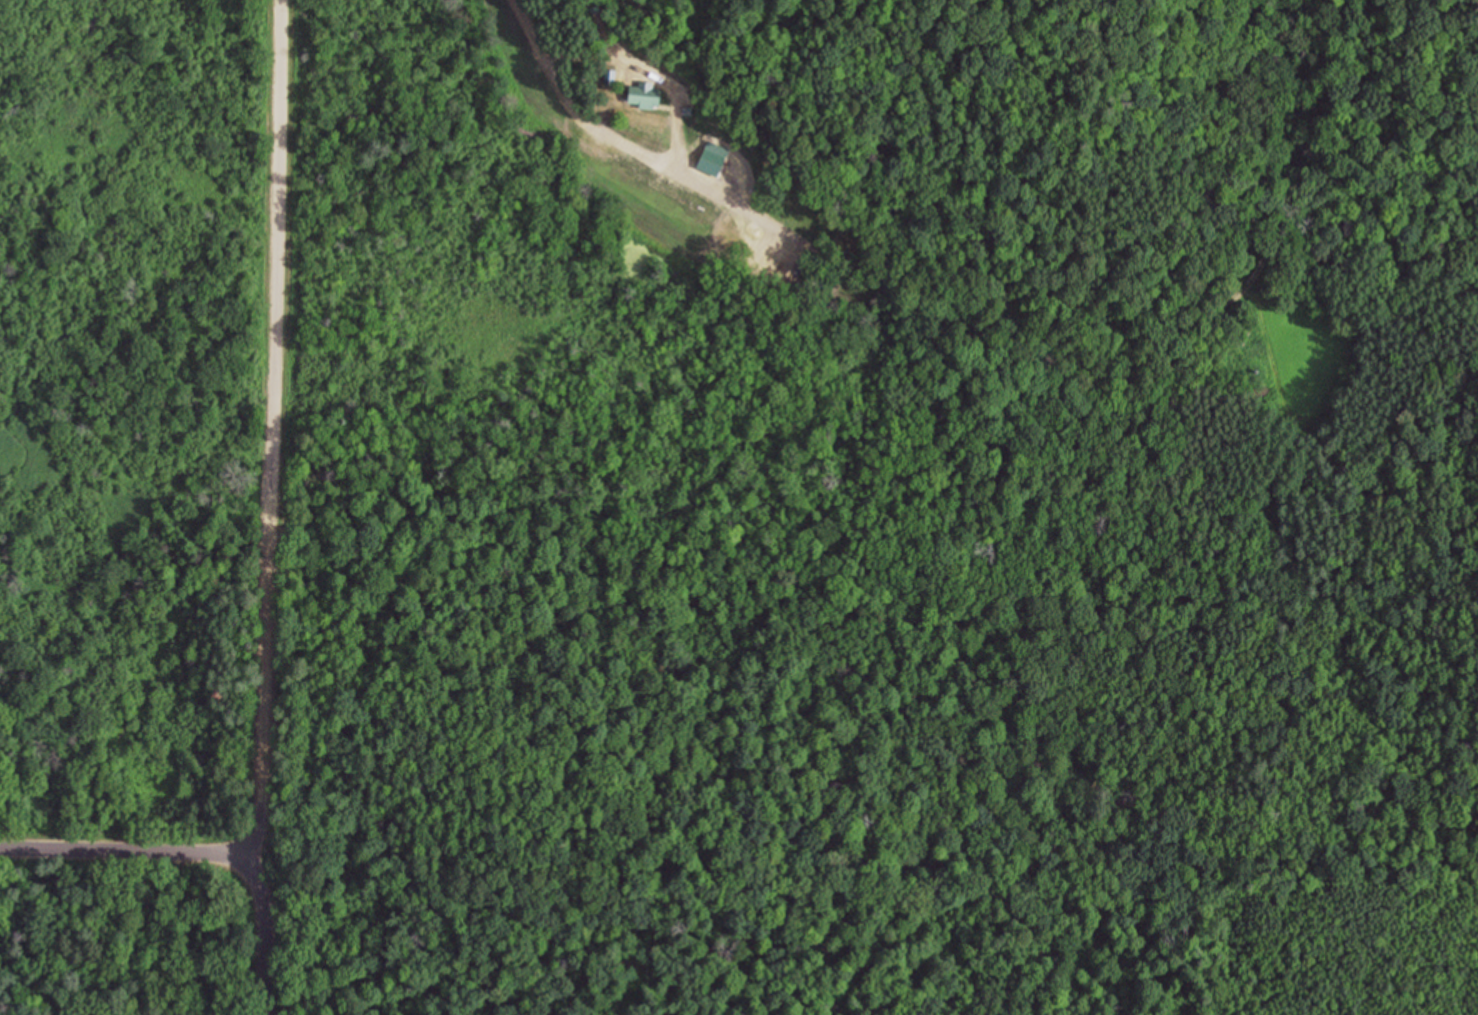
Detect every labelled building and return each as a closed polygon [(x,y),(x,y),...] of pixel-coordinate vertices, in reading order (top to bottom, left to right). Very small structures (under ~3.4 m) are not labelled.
[(630,107),(661,108),(661,89),(630,89),(630,107)]
